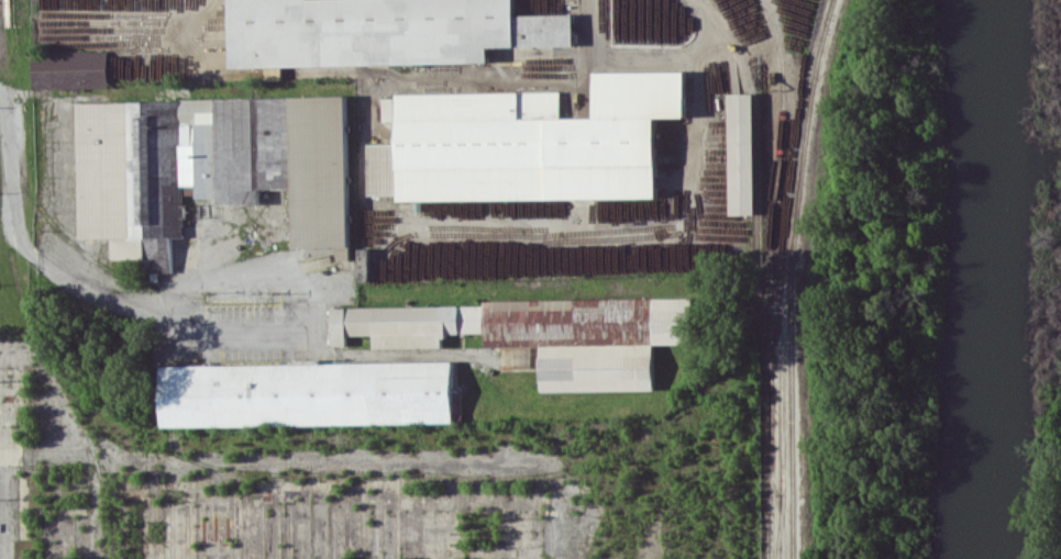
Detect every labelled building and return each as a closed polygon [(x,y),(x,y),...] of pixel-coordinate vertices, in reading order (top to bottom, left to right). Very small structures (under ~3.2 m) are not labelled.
[(230,64),(229,0),(510,0),(510,12),(568,12),(570,44),(487,47),(487,58),(281,65),(280,78),(263,78),(264,65),(230,64)] [(109,51),(34,52),(34,89),(110,88),(109,51)] [(362,141),(383,139),(382,93),(557,89),(559,115),(589,114),(588,74),(681,71),(682,114),(652,115),(654,197),(364,204),(362,141)] [(729,93),(751,93),(754,92),(755,213),(754,213),(730,213),(729,93)] [(76,102),(344,96),(347,256),(290,258),(288,187),(258,188),(258,203),(184,205),(185,237),(170,237),(172,273),(146,275),(145,257),(111,258),(111,239),(79,239),(76,102)] [(329,310),(482,306),(480,297),(688,294),(688,344),(651,344),(653,387),(541,389),(539,346),(485,347),(485,332),(439,332),(441,347),(372,348),(369,335),(347,334),(346,347),(329,347),(329,310)] [(163,370),(449,362),(450,420),(164,427),(163,370)] [(463,421),(463,390),(454,390),(455,421),(463,421)]
